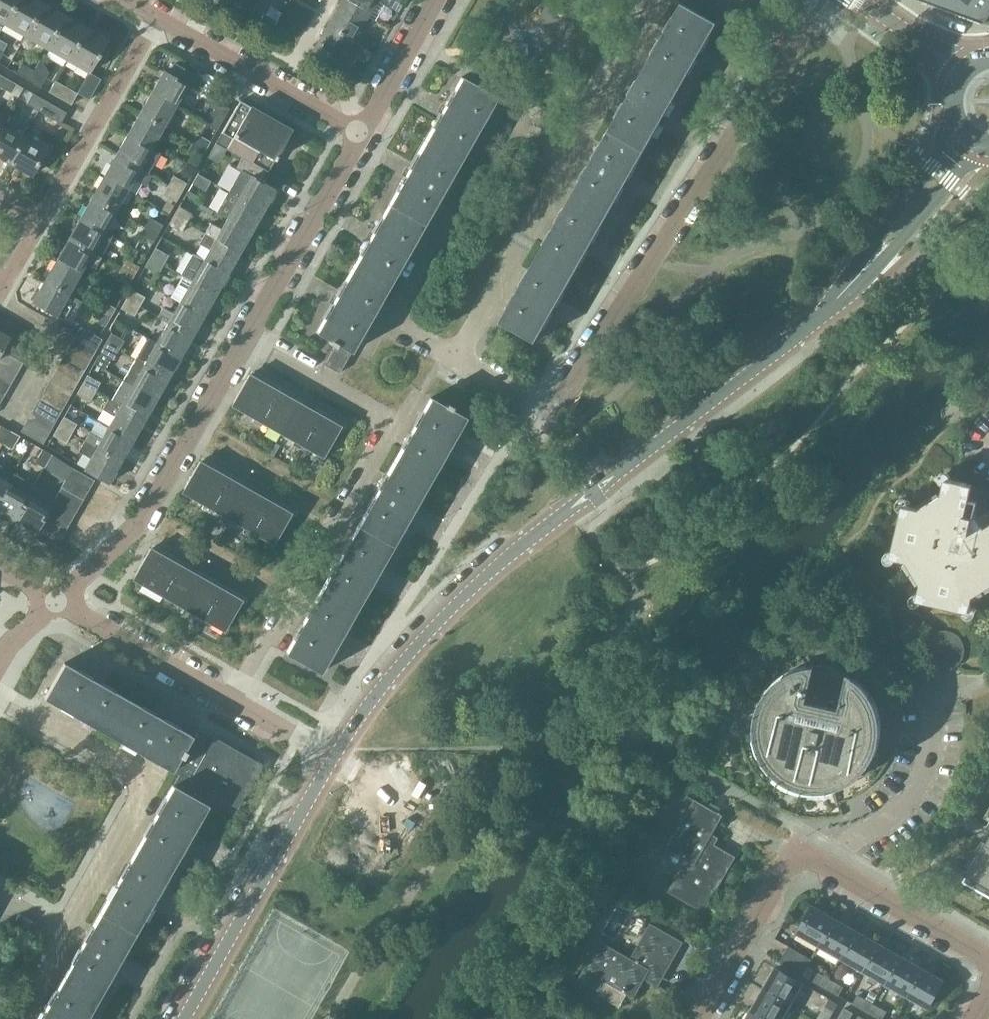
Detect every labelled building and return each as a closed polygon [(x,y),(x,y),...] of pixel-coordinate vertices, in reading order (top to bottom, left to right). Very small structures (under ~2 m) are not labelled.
[(4,25),(18,0),(0,0),(0,22),(4,25)] [(25,37),(44,4),(37,0),(18,0),(4,25),(25,37)] [(250,15),(259,0),(224,0),(250,15)] [(368,17),(378,1),(388,6),(392,0),(343,0),(341,2),(368,17)] [(692,9),(716,23),(724,10),(733,15),(742,0),(697,0),(692,9)] [(924,1),(928,3),(984,24),(988,16),(988,0),(920,0),(924,1)] [(341,2),(328,26),(355,41),(368,17),(341,2)] [(692,9),(682,3),(646,67),(681,87),(717,23),(716,23),(692,9)] [(25,37),(47,49),(65,16),(44,4),(25,37)] [(766,12),(773,15),(776,9),(770,5),(766,12)] [(47,49),(68,61),(87,28),(65,16),(47,49)] [(328,26),(314,51),(341,66),(348,54),(356,58),(363,46),(328,26)] [(87,28),(68,61),(89,73),(108,40),(87,28)] [(151,93),(175,107),(187,86),(193,75),(174,64),(168,75),(163,72),(151,93)] [(16,74),(28,81),(33,72),(21,65),(16,74)] [(610,131),(645,151),(681,87),(646,67),(610,131)] [(33,72),(28,81),(40,88),(45,79),(33,72)] [(0,81),(0,87),(12,94),(17,85),(2,77),(0,81)] [(496,97),(461,77),(425,141),(460,161),(496,97)] [(49,92),(71,105),(77,94),(55,81),(49,92)] [(139,114),(163,128),(175,107),(151,93),(139,114)] [(28,105),(39,112),(45,101),(34,94),(28,105)] [(45,101),(39,112),(61,124),(67,114),(45,101)] [(292,131),(250,108),(239,101),(234,110),(221,134),(222,134),(232,140),(226,149),(242,158),(268,173),(292,131)] [(207,121),(218,128),(229,109),(218,103),(207,121)] [(151,149),(163,128),(139,114),(127,135),(151,149)] [(10,164),(24,139),(3,126),(0,131),(0,158),(10,164)] [(645,151),(610,131),(574,194),(609,214),(645,151)] [(216,145),(226,150),(226,149),(232,140),(222,134),(216,145)] [(148,174),(160,154),(151,149),(127,135),(116,156),(140,169),(148,174)] [(199,136),(193,145),(205,151),(210,142),(199,136)] [(24,139),(10,164),(32,176),(46,151),(24,139)] [(460,161),(425,141),(389,205),(424,225),(460,161)] [(193,145),(188,154),(199,161),(205,151),(193,145)] [(144,186),(150,176),(148,174),(140,169),(116,156),(104,177),(128,190),(133,180),(144,186)] [(241,171),(229,193),(239,199),(263,212),(275,191),(262,184),(268,173),(242,158),(236,169),(241,171)] [(198,175),(192,184),(205,191),(211,182),(198,175)] [(104,177),(92,198),(116,211),(128,190),(104,177)] [(175,177),(170,187),(181,193),(186,184),(175,177)] [(170,187),(164,196),(176,202),(181,193),(170,187)] [(229,193),(217,213),(227,219),(251,233),(263,212),(239,199),(229,193)] [(609,214),(574,194),(537,259),(572,279),(609,214)] [(92,198),(80,218),(104,232),(116,211),(92,198)] [(424,225),(389,205),(352,269),(388,288),(424,225)] [(187,224),(193,215),(179,207),(173,216),(187,224)] [(168,225),(182,233),(187,224),(173,216),(168,225)] [(80,218),(68,239),(92,253),(103,259),(114,238),(104,232),(80,218)] [(151,219),(146,228),(157,235),(162,225),(151,219)] [(222,229),(211,224),(205,234),(239,254),(251,233),(227,219),(222,229)] [(146,228),(141,238),(152,244),(157,235),(146,228)] [(205,234),(199,244),(210,250),(204,261),(203,261),(227,275),(239,254),(205,234)] [(68,239),(56,260),(80,274),(92,253),(68,239)] [(163,266),(168,256),(155,249),(150,258),(163,266)] [(216,296),(227,275),(203,261),(204,261),(195,255),(193,255),(181,276),(183,277),(192,282),(216,296)] [(144,267),(158,275),(163,266),(150,258),(144,267)] [(572,279),(537,259),(501,322),(536,342),(572,279)] [(56,261),(50,272),(44,281),(68,295),(80,274),(56,260),(56,261)] [(127,261),(122,270),(133,276),(139,267),(127,261)] [(388,288),(352,269),(316,333),(330,341),(329,344),(335,347),(336,345),(351,353),(388,288)] [(122,270),(117,279),(128,286),(133,276),(122,270)] [(204,317),(216,296),(192,282),(183,277),(171,298),(180,303),(204,317)] [(64,320),(71,306),(64,302),(68,295),(44,281),(32,302),(56,316),(64,320)] [(126,300),(139,308),(145,298),(132,290),(126,300)] [(126,300),(121,309),(134,316),(139,308),(126,300)] [(115,309),(104,302),(98,312),(110,318),(115,309)] [(192,337),(204,317),(180,303),(174,313),(163,308),(157,318),(168,324),(192,337)] [(98,312),(93,321),(104,327),(110,318),(98,312)] [(168,324),(156,345),(180,358),(192,337),(168,324)] [(80,328),(74,338),(96,351),(102,340),(80,328)] [(1,351),(9,338),(0,333),(0,353),(1,351)] [(124,341),(111,334),(106,344),(118,351),(124,341)] [(90,361),(96,351),(74,338),(68,349),(90,361)] [(135,361),(144,366),(168,379),(180,358),(156,345),(147,340),(135,361)] [(112,359),(113,360),(118,351),(106,344),(100,352),(112,359)] [(336,345),(335,347),(324,366),(339,374),(351,353),(336,345)] [(84,372),(90,361),(68,349),(62,359),(84,372)] [(1,351),(0,353),(0,365),(17,374),(23,363),(1,351)] [(105,370),(112,359),(100,352),(94,364),(105,370)] [(78,382),(84,372),(62,359),(56,370),(78,382)] [(144,366),(135,361),(124,381),(156,400),(168,379),(144,366)] [(11,384),(17,374),(0,365),(0,378),(11,384)] [(72,393),(78,382),(56,370),(50,380),(72,393)] [(261,424),(323,458),(341,427),(249,375),(233,403),(242,408),(240,411),(261,423),(261,424)] [(82,385),(95,392),(100,383),(87,376),(82,385)] [(11,384),(0,378),(0,392),(5,395),(11,384)] [(66,403),(72,393),(50,380),(44,390),(66,403)] [(156,400),(124,381),(112,402),(144,421),(156,400)] [(77,394),(89,402),(95,392),(82,385),(77,394)] [(60,413),(66,403),(44,390),(38,401),(60,413)] [(445,407),(430,398),(394,463),(429,483),(466,418),(451,410),(452,408),(446,404),(445,407)] [(112,402),(108,400),(102,411),(114,418),(109,428),(132,442),(144,421),(112,402)] [(60,413),(38,401),(32,411),(54,424),(60,413)] [(54,424),(32,411),(27,422),(49,434),(54,424)] [(76,425),(63,417),(58,427),(71,434),(76,425)] [(49,434),(27,422),(21,432),(43,445),(49,434)] [(4,443),(11,432),(1,426),(0,429),(0,440),(4,443)] [(71,434),(58,427),(53,436),(66,443),(71,434)] [(90,430),(84,442),(97,449),(121,463),(132,442),(109,428),(103,438),(90,430)] [(11,432),(4,443),(13,448),(20,437),(11,432)] [(97,449),(84,442),(78,451),(91,459),(85,470),(109,484),(121,463),(97,449)] [(37,461),(46,466),(52,455),(43,450),(37,461)] [(190,498),(211,510),(273,545),(291,514),(200,462),(184,490),(192,494),(190,498)] [(429,483),(394,463),(358,527),(393,547),(429,483)] [(94,481),(72,469),(66,479),(88,491),(94,481)] [(29,496),(34,486),(13,475),(8,484),(0,499),(0,520),(2,521),(3,519),(5,516),(15,521),(29,496)] [(88,491),(66,479),(61,488),(83,501),(88,491)] [(917,600),(969,612),(973,596),(988,586),(988,525),(985,527),(977,515),(966,512),(972,485),(945,479),(941,495),(919,509),(903,505),(891,558),(907,562),(921,584),(917,600)] [(0,480),(0,499),(8,484),(0,480)] [(36,534),(39,528),(45,518),(50,508),(55,498),(34,487),(29,496),(15,521),(36,534)] [(83,501),(61,488),(55,498),(77,511),(83,501)] [(77,511),(55,498),(50,508),(72,521),(77,511)] [(72,521),(50,508),(45,518),(66,530),(72,521)] [(66,530),(45,518),(39,528),(61,540),(66,530)] [(357,610),(393,547),(358,527),(321,590),(357,610)] [(141,585),(162,597),(224,632),(242,601),(150,549),(134,577),(143,581),(141,585)] [(356,610),(321,590),(285,654),(320,674),(356,610)] [(128,700),(64,664),(44,699),(108,735),(128,700)] [(829,666),(813,666),(788,674),(765,695),(756,720),(759,749),(770,769),(786,783),(807,791),(828,791),(846,785),(861,775),(873,760),(879,745),(881,731),(880,716),(876,703),(868,690),(857,679),(843,671),(829,666)] [(192,737),(128,700),(108,735),(172,771),(192,738),(192,737)] [(210,748),(192,738),(172,771),(172,772),(180,775),(173,786),(208,806),(208,804),(214,793),(237,806),(260,766),(215,740),(210,748)] [(173,786),(136,850),(171,870),(208,806),(173,786)] [(671,892),(703,911),(734,860),(707,844),(723,817),(696,801),(668,848),(685,858),(686,856),(690,858),(671,892)] [(987,841),(986,841),(963,881),(988,896),(988,838),(987,841)] [(135,934),(171,870),(136,850),(100,914),(135,934)] [(797,933),(820,946),(835,919),(813,906),(797,933)] [(135,934),(100,914),(64,977),(99,997),(135,934)] [(857,931),(835,919),(820,946),(841,958),(857,931)] [(631,959),(601,941),(585,970),(635,998),(650,971),(662,977),(682,943),(650,926),(631,959)] [(878,944),(857,931),(841,958),(863,971),(878,944)] [(900,956),(878,944),(863,971),(885,983),(900,956)] [(885,983),(906,995),(922,968),(900,956),(885,983)] [(763,991),(790,1006),(803,984),(776,968),(763,991)] [(922,968),(906,995),(929,1008),(944,981),(922,968)] [(829,979),(815,971),(810,980),(824,988),(829,979)] [(64,977),(40,1018),(87,1018),(99,997),(64,977)] [(844,987),(829,979),(824,988),(839,996),(844,987)] [(763,991),(751,1012),(763,1018),(783,1018),(790,1006),(763,991)] [(873,1004),(858,995),(853,1004),(868,1013),(873,1004)] [(873,1004),(868,1013),(879,1018),(883,1018),(887,1012),(873,1004)] [(835,1012),(826,1007),(819,1018),(831,1018),(835,1012)] [(846,1008),(840,1018),(852,1018),(855,1013),(846,1008)]
